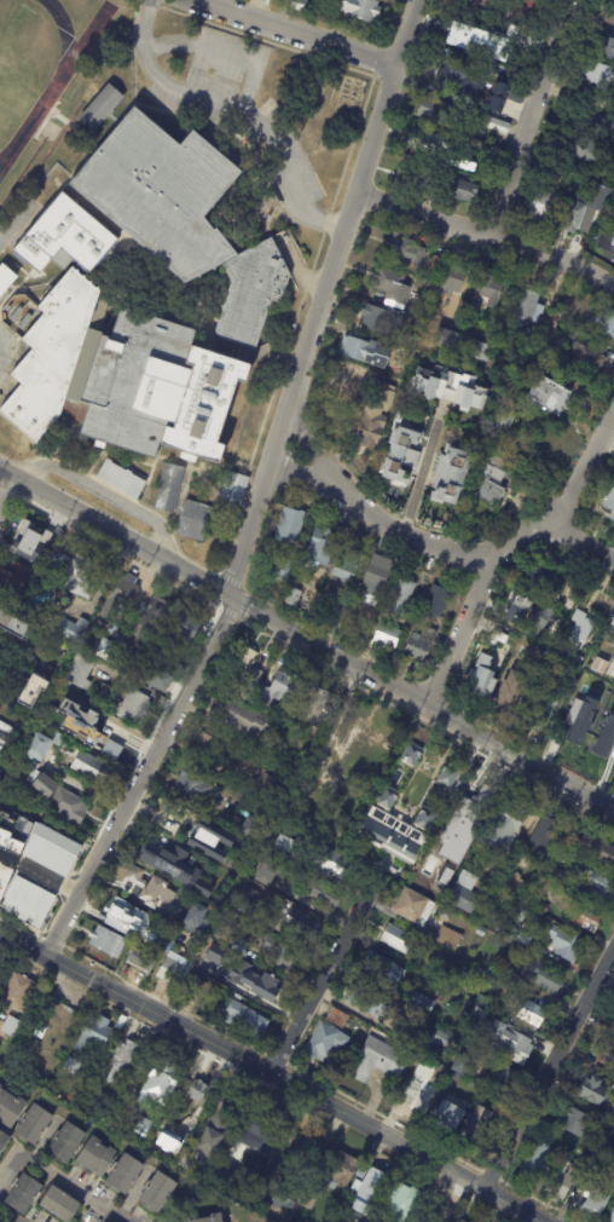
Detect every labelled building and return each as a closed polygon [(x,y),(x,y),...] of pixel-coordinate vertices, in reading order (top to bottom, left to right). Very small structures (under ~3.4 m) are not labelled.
[(290,10),(292,0),(306,0),(309,1),(308,4),(306,15),(290,10)] [(330,6),(332,0),(370,0),(381,4),(378,7),(383,10),(383,11),(380,19),(376,18),(372,27),(348,18),(349,16),(344,15),(346,12),(343,12),(343,13),(337,11),(332,8),(334,7),(330,6)] [(609,1),(613,3),(613,26),(606,23),(608,18),(604,17),(609,1)] [(473,8),(481,12),(479,18),(470,16),(473,8)] [(457,21),(493,31),(490,42),(474,38),(471,48),(450,41),(451,36),(445,35),(450,19),(456,22),(457,21)] [(443,47),(505,60),(510,39),(471,31),(470,38),(446,33),(443,47)] [(612,40),(613,41),(613,61),(598,56),(604,38),(612,40)] [(593,62),(613,69),(613,80),(612,79),(609,88),(586,81),(587,77),(584,75),(586,65),(591,68),(593,62)] [(458,94),(440,88),(442,80),(436,79),(440,68),(445,70),(447,63),(474,70),(467,97),(458,94)] [(506,79),(497,75),(499,68),(509,70),(506,79)] [(511,94),(508,106),(494,102),(499,87),(494,85),(497,79),(503,81),(502,82),(514,87),(511,94)] [(104,81),(122,96),(92,131),(74,116),(104,81)] [(501,114),(506,84),(491,82),(486,111),(501,114)] [(482,105),(482,106),(470,100),(474,94),(485,99),(482,105)] [(422,108),(425,98),(462,110),(454,129),(418,116),(422,108)] [(66,184),(132,105),(178,145),(191,129),(239,171),(202,217),(212,230),(214,227),(236,254),(268,237),(289,273),(279,302),(267,307),(254,350),(216,338),(213,330),(215,322),(214,319),(216,318),(220,309),(219,306),(221,305),(225,295),(222,292),(226,290),(228,281),(220,264),(183,283),(66,184)] [(580,109),(613,121),(613,141),(574,128),(580,109)] [(511,127),(509,137),(486,128),(490,117),(511,126),(511,127)] [(456,142),(452,154),(481,163),(477,175),(447,165),(450,156),(438,152),(435,157),(410,149),(416,128),(456,142)] [(563,143),(566,133),(599,142),(595,163),(568,157),(570,150),(562,148),(563,143)] [(488,148),(499,151),(496,161),(485,157),(488,148)] [(606,163),(613,166),(613,183),(601,178),(606,163)] [(481,188),(477,198),(474,197),(471,204),(464,202),(463,203),(458,202),(459,198),(453,196),(459,180),(481,188)] [(549,226),(529,219),(543,185),(552,189),(550,195),(560,198),(549,226)] [(597,189),(610,195),(606,207),(592,202),(597,189)] [(10,249),(59,191),(115,238),(87,272),(58,247),(37,272),(10,249)] [(590,236),(578,231),(577,236),(564,232),(566,229),(562,226),(573,195),(583,198),(581,204),(586,207),(587,202),(599,207),(590,236)] [(613,258),(613,234),(608,232),(599,251),(613,258)] [(423,249),(428,250),(423,267),(386,256),(388,250),(384,249),(387,240),(393,241),(394,234),(404,237),(402,240),(418,244),(417,248),(423,249)] [(610,250),(604,263),(592,256),(599,243),(610,250)] [(434,256),(446,260),(442,275),(429,270),(433,256),(434,256)] [(16,276),(0,294),(0,263),(16,276)] [(458,265),(464,266),(463,270),(469,272),(462,295),(441,289),(450,265),(456,267),(457,264),(458,265)] [(109,338),(99,334),(100,332),(85,327),(88,322),(98,290),(97,290),(95,287),(93,287),(89,284),(89,281),(86,281),(82,278),(82,275),(80,276),(76,272),(76,270),(73,270),(69,266),(35,307),(42,312),(19,339),(30,348),(7,374),(19,384),(0,406),(0,413),(34,442),(58,415),(63,397),(77,402),(79,399),(87,403),(77,434),(152,459),(157,444),(216,463),(222,445),(215,443),(234,380),(243,382),(248,364),(189,346),(193,330),(118,306),(109,338)] [(405,281),(404,286),(412,289),(405,312),(384,305),(388,294),(376,289),(378,281),(375,279),(377,275),(380,276),(382,269),(406,277),(405,281)] [(483,277),(490,279),(491,277),(498,279),(497,282),(506,286),(498,311),(488,307),(490,306),(487,305),(490,300),(476,295),(483,277)] [(523,290),(543,296),(539,306),(548,309),(544,317),(541,317),(538,327),(511,317),(521,289),(523,290)] [(376,333),(363,329),(366,319),(363,318),(366,306),(390,313),(392,311),(401,315),(401,317),(409,319),(402,341),(376,333)] [(608,312),(613,315),(613,339),(590,327),(595,318),(599,321),(602,317),(604,318),(608,312)] [(558,332),(543,324),(549,313),(564,322),(558,332)] [(529,328),(539,333),(532,345),(523,340),(529,328)] [(446,332),(462,338),(454,355),(435,347),(441,329),(446,332)] [(371,346),(373,346),(373,345),(384,348),(383,351),(394,355),(388,374),(375,369),(344,358),(344,357),(341,356),(346,339),(349,340),(351,339),(371,346)] [(608,350),(604,357),(612,361),(601,381),(573,367),(574,365),(567,362),(577,342),(577,344),(578,341),(589,347),(592,341),(608,350)] [(480,344),(494,348),(488,364),(475,359),(480,344)] [(460,410),(462,408),(438,399),(436,404),(423,399),(424,396),(415,392),(416,385),(418,377),(421,379),(423,373),(434,376),(438,367),(448,371),(448,373),(464,377),(465,376),(477,380),(474,388),(491,393),(485,415),(474,411),(473,415),(460,411),(460,410)] [(342,373),(363,380),(352,410),(325,400),(331,385),(336,371),(340,373),(340,371),(342,373)] [(564,392),(551,415),(526,399),(540,376),(564,392)] [(357,437),(365,411),(367,413),(370,404),(380,408),(376,415),(389,420),(386,432),(384,432),(377,455),(361,450),(363,445),(355,443),(357,437)] [(510,416),(517,419),(506,443),(487,434),(498,410),(510,416)] [(425,436),(421,451),(412,449),(411,453),(419,455),(413,475),(404,473),(404,475),(413,479),(409,492),(386,485),(387,480),(382,479),(387,463),(390,465),(394,450),(392,449),(396,433),(401,434),(402,432),(411,436),(412,432),(425,436)] [(445,508),(431,505),(434,495),(436,496),(438,492),(433,491),(442,457),(445,457),(448,446),(462,450),(460,455),(475,460),(475,462),(479,462),(474,479),(470,478),(467,494),(469,494),(464,509),(460,508),(460,512),(445,508)] [(502,462),(497,471),(508,477),(500,490),(509,494),(502,507),(497,505),(494,508),(476,498),(485,484),(477,479),(482,471),(479,468),(487,453),(502,462)] [(95,474),(105,456),(147,479),(138,497),(95,474)] [(161,460),(181,466),(168,513),(147,507),(161,460)] [(226,468),(212,512),(233,519),(248,475),(226,468)] [(601,507),(613,482),(613,524),(608,521),(613,514),(601,507)] [(538,501),(528,494),(532,488),(541,496),(538,501)] [(184,496),(172,529),(198,538),(210,505),(184,496)] [(296,511),(299,511),(307,513),(300,541),(290,538),(289,543),(276,540),(285,507),(296,511)] [(23,524),(25,525),(27,524),(30,525),(29,528),(35,531),(29,543),(22,538),(16,551),(6,544),(18,521),(23,524)] [(326,529),(332,530),(331,534),(340,536),(329,567),(302,558),(306,546),(309,547),(317,529),(324,531),(325,528),(326,529)] [(352,548),(364,553),(357,576),(355,576),(353,583),(332,576),(343,546),(352,548)] [(70,558),(71,558),(60,580),(37,567),(40,560),(50,565),(56,551),(70,558)] [(91,601),(65,589),(71,576),(66,573),(74,557),(76,557),(77,554),(98,563),(94,572),(91,571),(88,577),(95,581),(94,583),(98,584),(91,601)] [(378,555),(395,563),(382,599),(380,599),(370,605),(363,601),(366,593),(360,592),(375,554),(378,555)] [(284,582),(268,576),(276,558),(292,565),(286,582),(284,582)] [(11,596),(0,591),(0,567),(10,571),(15,561),(17,561),(29,567),(23,578),(28,581),(23,590),(16,587),(11,596)] [(539,593),(529,588),(533,582),(531,581),(529,583),(526,581),(534,563),(538,564),(539,561),(545,565),(544,567),(549,570),(539,593)] [(141,588),(121,627),(100,616),(122,576),(126,578),(128,573),(139,580),(137,584),(141,588)] [(410,582),(418,584),(406,615),(413,617),(410,626),(404,623),(405,617),(390,612),(393,606),(388,604),(399,577),(410,582)] [(444,588),(445,589),(445,588),(452,592),(442,617),(435,615),(433,618),(428,616),(428,618),(421,616),(434,584),(444,588)] [(286,604),(291,588),(303,592),(297,607),(286,604)] [(338,613),(324,607),(331,589),(351,596),(343,615),(338,613)] [(112,667),(139,617),(143,619),(156,595),(174,605),(161,630),(158,630),(155,638),(147,634),(145,639),(141,636),(131,657),(134,659),(127,674),(112,667)] [(504,619),(514,603),(529,611),(521,628),(504,619)] [(302,611),(306,606),(312,610),(309,615),(302,611)] [(558,611),(556,616),(558,617),(554,627),(549,624),(545,630),(544,629),(539,636),(528,632),(533,622),(531,619),(538,606),(548,611),(550,606),(558,611)] [(581,611),(589,615),(587,617),(598,623),(584,651),(577,647),(575,651),(569,647),(570,644),(568,642),(578,623),(573,621),(578,610),(581,611)] [(24,640),(0,626),(0,613),(1,611),(31,628),(27,636),(24,640)] [(203,622),(192,644),(183,639),(179,645),(169,640),(173,634),(172,633),(184,611),(203,622)] [(83,618),(91,623),(79,645),(48,629),(57,613),(77,624),(81,617),(83,618)] [(605,635),(613,638),(613,613),(605,635)] [(359,638),(365,623),(373,627),(369,641),(359,638)] [(386,651),(371,645),(381,623),(387,626),(388,623),(390,624),(390,626),(404,632),(396,649),(389,646),(387,651),(386,651)] [(428,626),(438,632),(424,659),(417,656),(416,659),(410,657),(410,656),(402,651),(413,632),(419,635),(425,624),(428,626)] [(493,645),(496,640),(492,639),(496,630),(509,636),(505,645),(502,642),(497,651),(492,649),(493,645)] [(111,640),(121,646),(111,663),(97,655),(105,638),(111,640)] [(249,649),(260,655),(251,669),(254,670),(255,668),(265,674),(248,702),(239,697),(247,685),(227,673),(243,645),(249,649)] [(94,662),(97,663),(87,680),(93,684),(88,692),(65,679),(80,653),(94,662)] [(496,659),(494,663),(496,664),(494,667),(493,667),(492,670),(498,673),(498,674),(502,676),(500,680),(500,681),(493,699),(479,693),(480,691),(470,686),(475,676),(473,675),(477,665),(479,665),(483,653),(496,658),(496,659)] [(579,656),(586,659),(583,664),(577,661),(579,656)] [(612,663),(613,658),(613,678),(595,668),(599,658),(612,663)] [(517,664),(534,670),(533,674),(538,676),(528,699),(523,698),(523,699),(525,701),(521,709),(515,707),(515,710),(497,703),(502,692),(500,691),(505,679),(509,680),(515,663),(517,664)] [(180,665),(185,668),(181,674),(176,671),(180,665)] [(129,676),(133,668),(143,673),(139,680),(129,676)] [(173,682),(167,694),(157,690),(156,692),(147,687),(158,668),(175,678),(173,682)] [(282,671),(288,675),(289,674),(292,676),(294,674),(302,679),(290,702),(285,698),(283,703),(273,698),(267,709),(253,702),(261,684),(270,690),(279,671),(282,671)] [(34,675),(51,684),(45,693),(42,691),(31,710),(18,703),(34,674),(34,675)] [(554,716),(549,727),(541,725),(540,728),(528,724),(545,682),(556,687),(554,693),(562,697),(554,716)] [(330,698),(315,726),(296,716),(313,685),(331,694),(330,698)] [(150,701),(149,702),(154,704),(145,720),(140,717),(137,725),(129,720),(128,722),(117,716),(127,697),(126,697),(131,687),(151,698),(150,701)] [(2,701),(5,691),(12,692),(10,702),(2,701)] [(232,697),(277,722),(270,733),(263,731),(260,737),(250,732),(248,736),(220,720),(222,716),(215,713),(225,697),(231,701),(232,697)] [(599,720),(586,714),(591,701),(606,708),(599,720)] [(612,714),(613,715),(613,742),(602,737),(612,714)] [(568,727),(562,725),(566,716),(572,719),(568,727)] [(131,736),(117,760),(100,751),(111,732),(109,731),(111,726),(131,736)] [(60,748),(53,744),(44,763),(35,759),(34,761),(24,756),(37,732),(52,739),(56,732),(66,737),(60,748)] [(216,763),(193,750),(203,733),(218,740),(215,745),(218,747),(216,748),(218,749),(216,750),(221,753),(216,763)] [(425,751),(415,768),(401,761),(404,755),(399,753),(405,744),(409,747),(411,742),(425,750),(425,751)] [(256,769),(237,757),(243,745),(262,756),(256,769)] [(334,748),(341,745),(344,759),(338,761),(334,748)] [(110,778),(104,788),(70,769),(81,750),(115,768),(110,778)] [(296,769),(289,767),(292,760),(300,763),(296,769)] [(452,790),(438,782),(448,762),(463,771),(462,773),(465,776),(462,782),(458,779),(452,790)] [(210,780),(208,784),(214,788),(204,806),(174,789),(186,767),(210,780)] [(41,771),(62,785),(62,786),(85,802),(83,803),(88,807),(83,814),(77,824),(68,817),(65,820),(59,815),(60,813),(50,806),(53,801),(31,786),(33,785),(24,779),(31,768),(40,773),(41,771)] [(276,779),(280,782),(270,802),(251,792),(263,769),(270,773),(270,776),(276,779)] [(488,785),(493,788),(481,812),(490,817),(468,859),(456,854),(458,849),(456,848),(462,836),(465,837),(474,820),(463,814),(465,809),(459,806),(475,777),(483,782),(485,779),(490,782),(487,784),(488,785)] [(399,792),(401,794),(392,811),(386,807),(384,808),(377,805),(381,797),(377,795),(384,784),(399,792)] [(519,801),(533,808),(505,860),(479,846),(491,824),(494,825),(508,801),(515,805),(517,800),(519,801)] [(30,823),(15,814),(22,801),(41,812),(35,824),(30,823)] [(219,855),(192,841),(197,832),(189,828),(183,837),(152,819),(161,806),(164,808),(167,802),(199,820),(196,826),(201,829),(201,828),(203,829),(207,823),(234,837),(233,840),(236,841),(226,858),(224,857),(222,858),(219,855)] [(259,843),(242,834),(249,819),(238,813),(242,806),(253,812),(250,815),(268,825),(259,843)] [(435,812),(441,815),(429,834),(415,825),(425,806),(435,812)] [(551,813),(556,815),(554,820),(561,824),(545,853),(528,843),(546,811),(551,813)] [(370,825),(372,818),(380,820),(376,829),(370,825)] [(574,825),(586,831),(578,846),(564,840),(572,824),(574,825)] [(597,831),(613,841),(613,867),(579,847),(590,828),(597,831)] [(369,831),(372,838),(363,842),(359,835),(369,831)] [(12,848),(0,870),(0,835),(13,842),(11,847),(12,848)] [(209,897),(213,887),(197,879),(202,870),(184,862),(188,853),(172,845),(171,849),(148,838),(137,863),(209,897)] [(295,854),(290,861),(277,853),(284,841),(297,848),(295,854)] [(346,882),(313,864),(320,851),(328,854),(331,848),(357,863),(346,882)] [(213,866),(234,877),(225,895),(216,890),(212,899),(169,875),(175,863),(181,866),(183,865),(180,863),(186,852),(213,866)] [(581,855),(578,864),(573,861),(577,853),(581,855)] [(282,869),(271,889),(256,881),(261,871),(256,869),(260,861),(265,864),(267,860),(282,869)] [(15,870),(0,863),(0,908),(40,927),(54,895),(12,876),(15,870)] [(161,878),(157,884),(158,884),(149,903),(118,884),(121,881),(123,882),(129,871),(127,869),(128,866),(131,867),(132,866),(147,875),(149,871),(161,878)] [(564,883),(549,875),(554,866),(569,876),(564,883)] [(596,869),(613,879),(613,894),(609,900),(609,901),(595,894),(592,898),(580,890),(583,884),(585,886),(590,877),(587,876),(591,870),(595,872),(596,869)] [(479,881),(473,893),(482,898),(481,901),(483,903),(479,912),(476,911),(473,916),(448,903),(464,871),(480,878),(479,881)] [(517,874),(523,876),(522,880),(527,883),(521,894),(498,882),(503,871),(511,876),(514,872),(517,874)] [(304,893),(323,906),(330,895),(311,882),(304,893)] [(259,897),(247,916),(233,907),(244,888),(259,897)] [(438,904),(425,928),(394,912),(407,888),(438,904)] [(549,899),(552,892),(558,895),(555,903),(549,899)] [(551,907),(546,915),(534,907),(539,900),(551,907)] [(122,906),(131,910),(132,909),(143,915),(131,939),(118,934),(120,932),(103,923),(114,901),(122,906)] [(596,936),(572,922),(574,918),(569,916),(573,907),(577,909),(580,903),(606,916),(598,929),(599,929),(596,936)] [(319,930),(313,941),(283,924),(294,907),(323,924),(319,930)] [(450,922),(446,920),(445,922),(440,920),(446,909),(454,913),(450,922)] [(521,911),(527,913),(521,927),(515,923),(521,911)] [(207,943),(190,934),(199,917),(216,926),(207,943)] [(392,924),(417,938),(407,956),(382,941),(390,924),(392,924)] [(89,945),(92,939),(89,938),(93,932),(95,933),(100,926),(129,941),(118,961),(89,945)] [(436,940),(444,926),(465,938),(457,952),(435,941),(436,940)] [(575,964),(556,955),(557,951),(551,947),(555,941),(549,938),(555,926),(590,945),(585,955),(581,952),(575,964)] [(532,941),(529,947),(508,936),(512,927),(533,939),(532,941)] [(485,939),(476,935),(480,928),(488,932),(485,939)] [(504,930),(500,938),(496,934),(498,928),(504,930)] [(218,932),(222,935),(219,941),(214,938),(218,932)] [(253,947),(247,958),(232,949),(239,936),(254,945),(253,947)] [(296,961),(290,973),(267,959),(271,952),(263,949),(270,938),(300,955),(296,961)] [(221,970),(216,980),(210,976),(209,978),(196,970),(209,945),(225,952),(221,961),(219,959),(215,967),(221,970)] [(146,974),(127,963),(132,955),(127,952),(131,946),(158,961),(154,969),(151,968),(147,975),(146,974)] [(179,957),(189,962),(176,988),(157,980),(169,952),(179,957)] [(380,978),(365,969),(367,964),(365,963),(371,952),(407,972),(406,976),(407,978),(405,982),(404,981),(399,988),(380,978)] [(541,957),(549,961),(548,964),(570,976),(560,997),(535,984),(539,978),(527,970),(529,967),(527,966),(532,956),(540,959),(541,957)] [(244,962),(239,972),(231,967),(237,957),(244,962)] [(522,974),(516,985),(502,976),(509,962),(523,970),(522,974)] [(288,992),(285,996),(279,992),(276,999),(272,998),(270,1003),(242,988),(255,964),(291,984),(288,992)] [(474,966),(487,973),(482,981),(469,974),(474,966)] [(430,975),(434,969),(442,973),(439,980),(430,975)] [(23,973),(37,980),(22,1011),(1,1001),(16,970),(23,973)] [(492,974),(514,985),(509,993),(492,985),(493,984),(488,980),(492,974)] [(202,995),(189,986),(195,975),(216,988),(209,999),(202,995)] [(390,1019),(377,1011),(375,1018),(348,1004),(351,999),(347,997),(353,986),(357,988),(359,984),(398,1004),(390,1019)] [(407,1004),(415,991),(438,1003),(430,1016),(407,1004)] [(271,1022),(260,1043),(226,1022),(231,1016),(224,1011),(231,998),(271,1022)] [(545,1021),(540,1031),(519,1019),(528,1001),(550,1011),(545,1021)] [(487,1012),(470,1005),(463,1020),(480,1028),(487,1012)] [(79,1013),(77,1016),(66,1010),(69,1007),(79,1011),(79,1013)] [(343,1030),(326,1020),(332,1008),(351,1018),(343,1030)] [(104,1015),(111,1020),(109,1025),(115,1028),(104,1048),(94,1042),(87,1051),(76,1044),(92,1016),(97,1020),(100,1013),(104,1015)] [(458,1016),(468,1022),(463,1030),(453,1025),(458,1016)] [(5,1019),(0,1030),(0,1031),(12,1037),(17,1024),(5,1019)] [(519,1030),(517,1032),(538,1043),(525,1068),(511,1061),(514,1057),(482,1041),(487,1032),(491,1033),(497,1020),(506,1025),(508,1024),(519,1030)] [(332,1027),(343,1033),(342,1034),(352,1039),(347,1049),(342,1047),(340,1053),(335,1050),(329,1061),(326,1060),(324,1065),(305,1054),(322,1022),(332,1027)] [(398,1039),(405,1024),(424,1033),(417,1049),(398,1039)] [(458,1037),(450,1050),(441,1045),(438,1050),(429,1045),(441,1026),(458,1037)] [(387,1045),(412,1060),(400,1082),(377,1068),(366,1085),(349,1076),(371,1037),(387,1045)] [(128,1038),(141,1045),(129,1066),(128,1065),(116,1086),(106,1080),(115,1064),(109,1060),(121,1041),(126,1043),(128,1038)] [(608,1038),(613,1041),(613,1066),(598,1057),(608,1038)] [(166,1057),(180,1065),(178,1070),(184,1072),(167,1105),(154,1097),(149,1106),(138,1100),(141,1093),(140,1093),(161,1054),(166,1057)] [(71,1055),(83,1061),(77,1073),(65,1067),(68,1062),(66,1062),(68,1059),(69,1060),(71,1055)] [(475,1064),(465,1078),(452,1070),(460,1055),(475,1064)] [(511,1069),(493,1062),(487,1080),(505,1086),(511,1069)] [(97,1071),(89,1083),(85,1079),(91,1067),(97,1071)] [(606,1084),(613,1089),(613,1094),(604,1111),(573,1093),(578,1084),(581,1085),(586,1077),(593,1082),(596,1077),(602,1080),(607,1083),(606,1084)] [(201,1103),(186,1096),(196,1079),(209,1086),(201,1103)] [(13,1128),(0,1119),(0,1081),(4,1084),(2,1085),(19,1096),(21,1095),(30,1101),(13,1128)] [(418,1113),(416,1112),(413,1118),(404,1113),(406,1108),(402,1106),(407,1096),(401,1093),(407,1082),(433,1095),(422,1116),(418,1113)] [(231,1088),(247,1095),(216,1155),(215,1154),(213,1159),(196,1151),(228,1086),(231,1088)] [(73,1088),(87,1095),(79,1111),(64,1103),(73,1088)] [(57,1116),(36,1145),(16,1130),(35,1101),(57,1114),(57,1116)] [(439,1126),(433,1123),(445,1101),(468,1114),(457,1134),(454,1132),(452,1135),(439,1126)] [(561,1124),(564,1119),(561,1117),(567,1105),(595,1120),(590,1129),(603,1136),(597,1147),(560,1126),(561,1124)] [(496,1116),(491,1124),(496,1126),(482,1151),(458,1137),(468,1120),(471,1123),(480,1107),(496,1116)] [(276,1122),(273,1128),(280,1131),(268,1154),(260,1149),(257,1152),(236,1140),(247,1119),(251,1123),(259,1109),(270,1114),(267,1117),(276,1122)] [(143,1116),(155,1122),(147,1137),(134,1131),(143,1116)] [(57,1153),(50,1148),(69,1118),(89,1132),(69,1162),(57,1153)] [(13,1134),(0,1155),(0,1125),(7,1130),(13,1134)] [(153,1145),(173,1156),(182,1141),(162,1130),(153,1145)] [(97,1174),(77,1160),(95,1132),(104,1139),(103,1141),(111,1147),(112,1145),(120,1149),(116,1155),(117,1157),(103,1178),(97,1174)] [(539,1186),(538,1189),(519,1178),(531,1157),(532,1158),(534,1153),(535,1154),(535,1153),(531,1149),(535,1142),(540,1146),(541,1142),(555,1149),(545,1165),(549,1168),(539,1186)] [(147,1164),(128,1193),(108,1180),(127,1151),(147,1164)] [(351,1158),(361,1163),(348,1188),(338,1183),(335,1191),(323,1184),(340,1152),(351,1158)] [(584,1164),(590,1153),(598,1158),(592,1169),(584,1164)] [(610,1163),(601,1180),(591,1174),(601,1157),(610,1163)] [(575,1187),(566,1203),(561,1200),(558,1205),(548,1199),(550,1195),(546,1192),(558,1170),(561,1172),(566,1162),(577,1168),(572,1176),(578,1181),(575,1187)] [(238,1171),(239,1172),(231,1191),(215,1182),(224,1164),(238,1171)] [(364,1181),(357,1176),(363,1164),(371,1169),(364,1181)] [(155,1209),(140,1199),(161,1169),(180,1182),(161,1212),(155,1209)] [(376,1170),(394,1180),(373,1221),(353,1211),(358,1203),(355,1201),(359,1194),(353,1191),(358,1182),(364,1186),(372,1169),(376,1170)] [(5,1203),(5,1201),(24,1172),(45,1187),(24,1216),(5,1203)] [(429,1192),(411,1221),(403,1221),(387,1212),(406,1178),(415,1183),(429,1192)] [(294,1186),(305,1192),(292,1214),(272,1201),(284,1181),(294,1186)] [(82,1205),(70,1221),(67,1221),(41,1204),(54,1183),(83,1203),(82,1205)] [(586,1204),(587,1200),(584,1198),(589,1188),(612,1201),(601,1221),(581,1211),(586,1204)] [(220,1210),(222,1221),(179,1221),(178,1215),(189,1214),(190,1217),(210,1214),(209,1211),(220,1210)]
